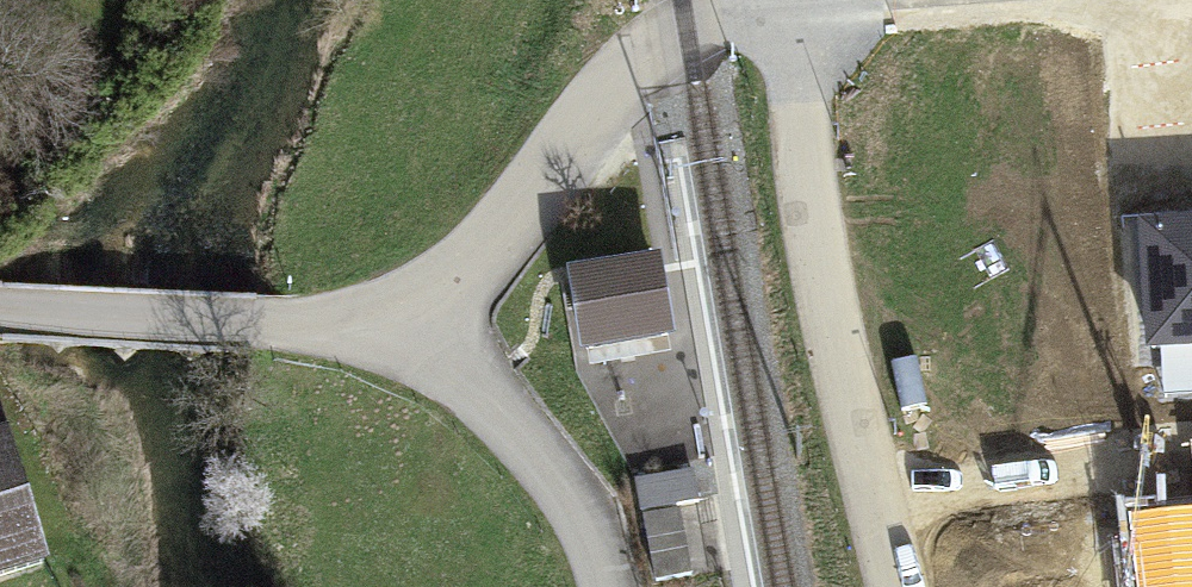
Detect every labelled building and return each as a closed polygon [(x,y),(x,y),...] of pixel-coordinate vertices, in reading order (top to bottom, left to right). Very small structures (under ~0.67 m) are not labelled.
[(1138,141),(1155,140),(1191,137),(1191,9),(1128,14),(1138,141)] [(1155,140),(1159,179),(1191,176),(1191,137),(1155,140)] [(1138,217),(1146,349),(1191,346),(1191,214),(1138,217)] [(674,329),(660,251),(565,268),(579,346),(674,329)] [(50,557),(0,406),(0,574),(50,557)] [(694,468),(635,475),(639,508),(698,500),(694,468)] [(681,507),(644,513),(654,578),(691,572),(681,507)] [(1143,586),(1191,586),(1191,511),(1135,516),(1143,586)]
